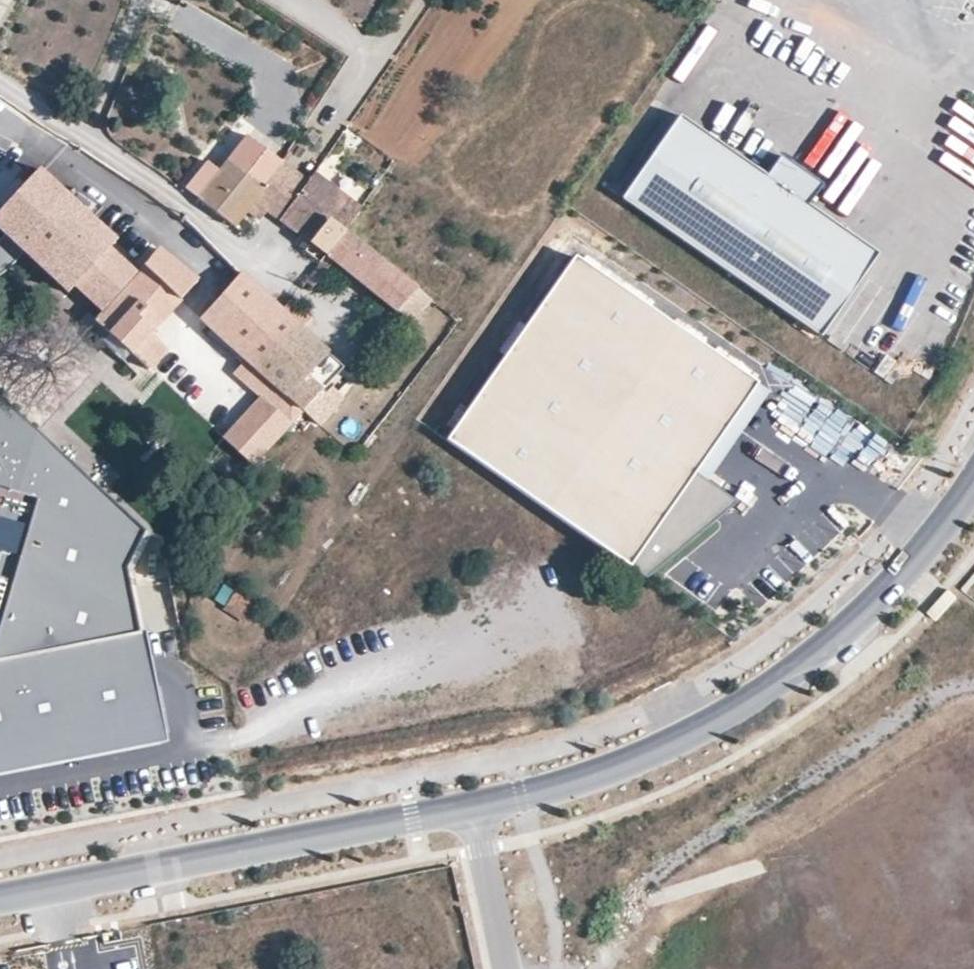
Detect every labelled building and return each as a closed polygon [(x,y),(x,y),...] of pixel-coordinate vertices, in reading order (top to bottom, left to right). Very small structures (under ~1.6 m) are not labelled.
[(789,161),(781,155),(767,175),(680,115),(622,198),(821,337),(879,254),(809,205),(823,185),(814,179),(805,181),(790,171),(789,162),(789,161)] [(323,140),(312,130),(304,138),(316,148),(323,140)] [(281,161),(249,136),(220,170),(211,162),(187,191),(235,228),(246,215),(256,203),(267,188),(263,185),(281,161)] [(308,180),(281,161),(263,185),(267,188),(256,203),(266,211),(278,221),(308,180)] [(814,179),(789,161),(789,162),(790,171),(805,181),(814,179)] [(45,168),(0,217),(0,228),(80,301),(86,294),(102,309),(139,270),(122,254),(126,250),(120,245),(123,240),(45,168)] [(360,209),(314,172),(308,180),(278,221),(325,256),(346,233),(345,231),(360,209)] [(257,223),(266,211),(256,203),(246,215),(257,223)] [(346,233),(325,256),(304,281),(312,287),(333,263),(396,312),(417,288),(346,233)] [(102,309),(94,320),(177,397),(185,387),(156,360),(165,350),(149,334),(196,281),(158,250),(139,270),(102,309)] [(694,473),(757,384),(575,256),(447,440),(629,568),(629,567),(646,578),(713,522),(711,521),(727,497),(694,473)] [(232,375),(258,399),(289,427),(303,412),(256,371),(297,326),(299,324),(281,308),(241,272),(199,319),(245,361),(232,375)] [(424,290),(403,310),(413,321),(435,301),(424,290)] [(343,368),(297,326),(256,371),(303,412),(305,411),(313,418),(347,381),(339,373),(343,368)] [(221,437),(223,439),(252,467),(289,427),(258,399),(221,437)] [(166,740),(128,571),(145,538),(0,400),(0,773),(166,740)]
